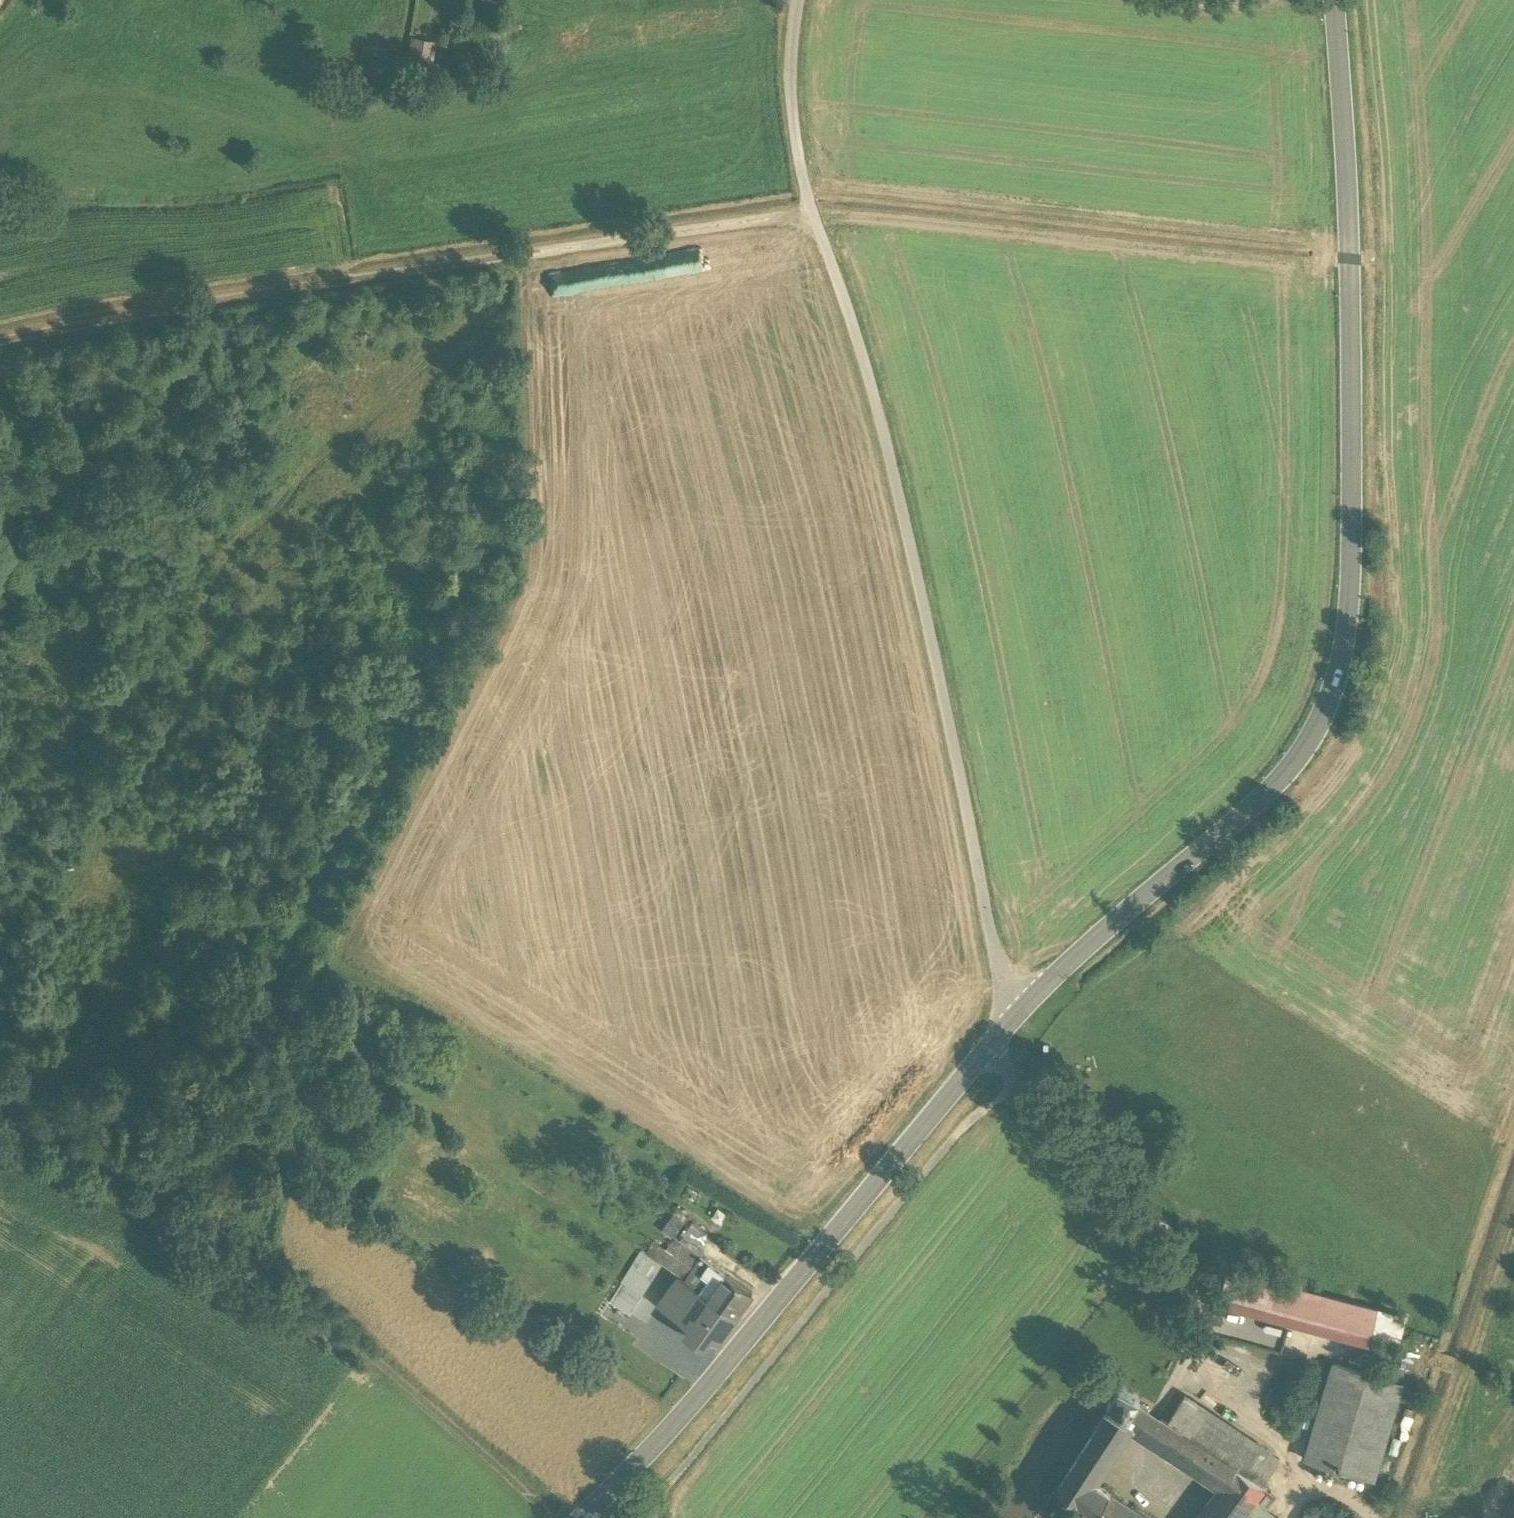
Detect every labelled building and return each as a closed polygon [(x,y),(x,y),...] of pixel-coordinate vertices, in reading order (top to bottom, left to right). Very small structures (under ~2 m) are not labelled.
[(430,37),(413,34),(410,54),(426,57),(430,37)] [(664,1249),(653,1241),(645,1252),(655,1258),(665,1265),(681,1243),(674,1238),(664,1249)] [(681,1243),(665,1265),(680,1275),(686,1280),(701,1257),(681,1243)] [(701,1257),(686,1280),(707,1295),(724,1272),(701,1257)] [(1379,1309),(1228,1269),(1219,1304),(1370,1344),(1372,1335),(1379,1309)] [(649,1283),(628,1270),(622,1280),(622,1281),(642,1294),(649,1283)] [(724,1272),(707,1295),(735,1315),(752,1291),(724,1272)] [(686,1280),(680,1275),(660,1304),(691,1326),(686,1333),(704,1346),(710,1338),(716,1342),(717,1341),(716,1341),(735,1315),(707,1295),(686,1280)] [(622,1281),(609,1301),(630,1314),(643,1294),(622,1281)] [(1403,1316),(1379,1309),(1372,1335),(1398,1342),(1403,1316)] [(1403,1384),(1334,1364),(1305,1460),(1374,1480),(1403,1384)] [(1110,1409),(1058,1491),(1097,1516),(1100,1511),(1104,1505),(1111,1494),(1093,1482),(1130,1425),(1137,1431),(1150,1411),(1137,1403),(1140,1399),(1119,1387),(1106,1406),(1110,1409)] [(1177,1428),(1190,1436),(1211,1450),(1213,1451),(1247,1474),(1264,1448),(1229,1426),(1207,1411),(1185,1397),(1168,1422),(1177,1428)] [(1150,1411),(1137,1431),(1222,1484),(1222,1490),(1201,1517),(1279,1517),(1254,1500),(1265,1486),(1247,1474),(1213,1451),(1211,1450),(1190,1436),(1177,1428),(1168,1422),(1150,1411)] [(1111,1494),(1104,1505),(1124,1517),(1149,1517),(1111,1494)]
